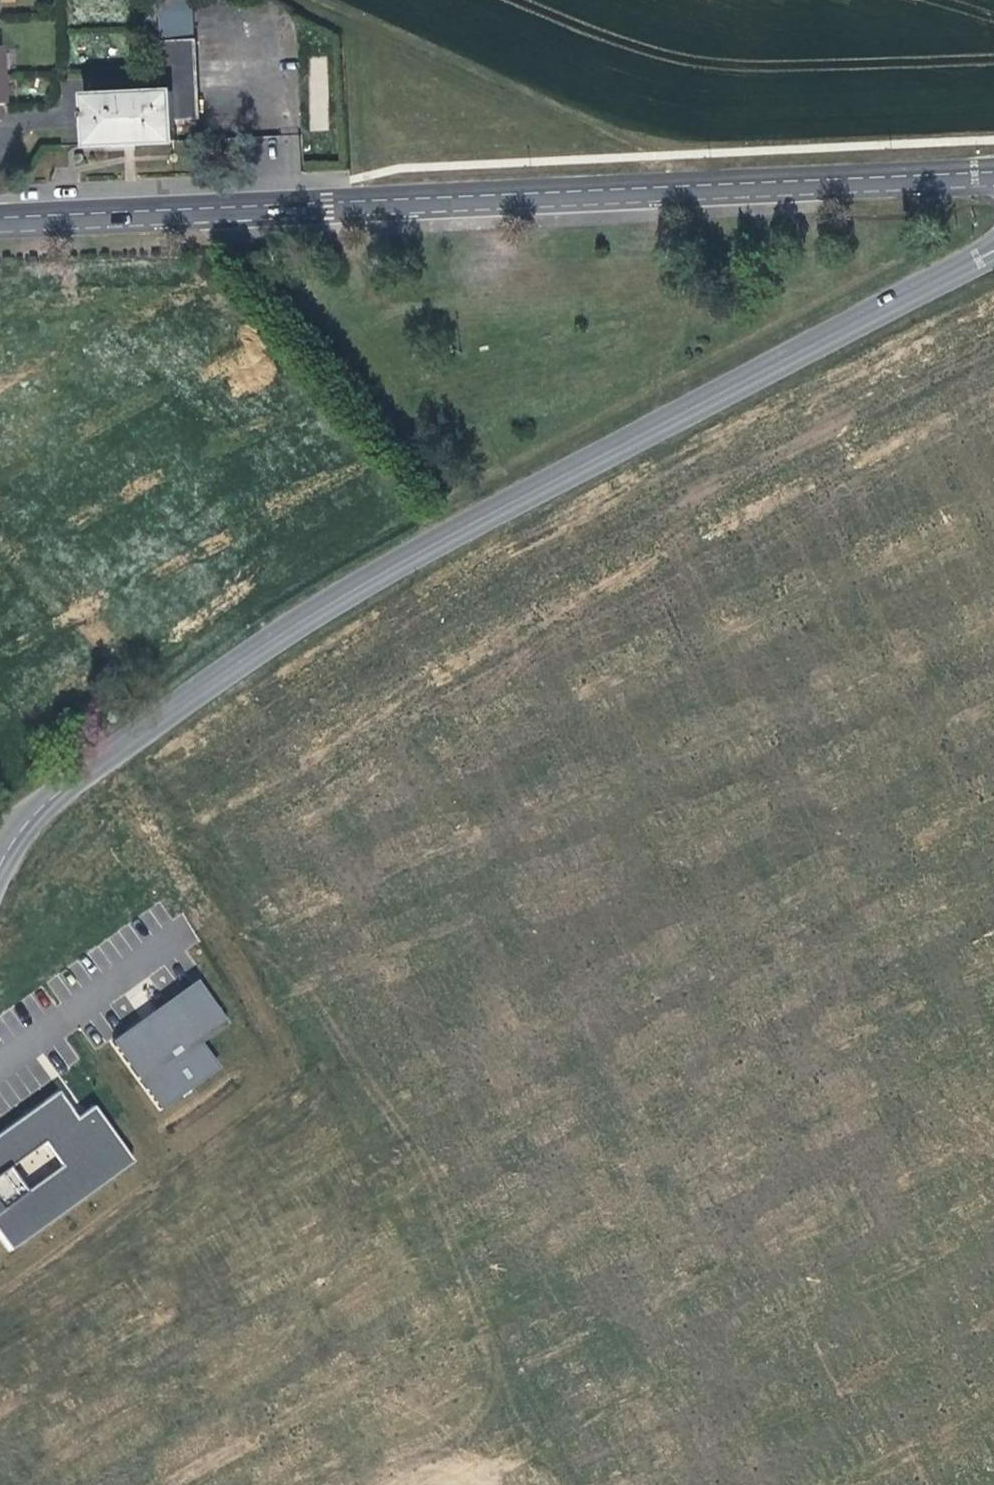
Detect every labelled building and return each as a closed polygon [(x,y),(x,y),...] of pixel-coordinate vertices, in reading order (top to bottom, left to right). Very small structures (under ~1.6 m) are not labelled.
[(95,81),(97,131),(181,127),(180,108),(206,106),(199,0),(162,0),(166,79),(95,81)] [(325,56),(308,57),(311,131),(328,130),(325,56)] [(120,1041),(167,1107),(223,1067),(204,1042),(231,1023),(204,985),(152,1023),(150,1020),(120,1041)] [(100,1104),(84,1117),(64,1090),(0,1137),(0,1226),(17,1249),(140,1161),(100,1104)]
